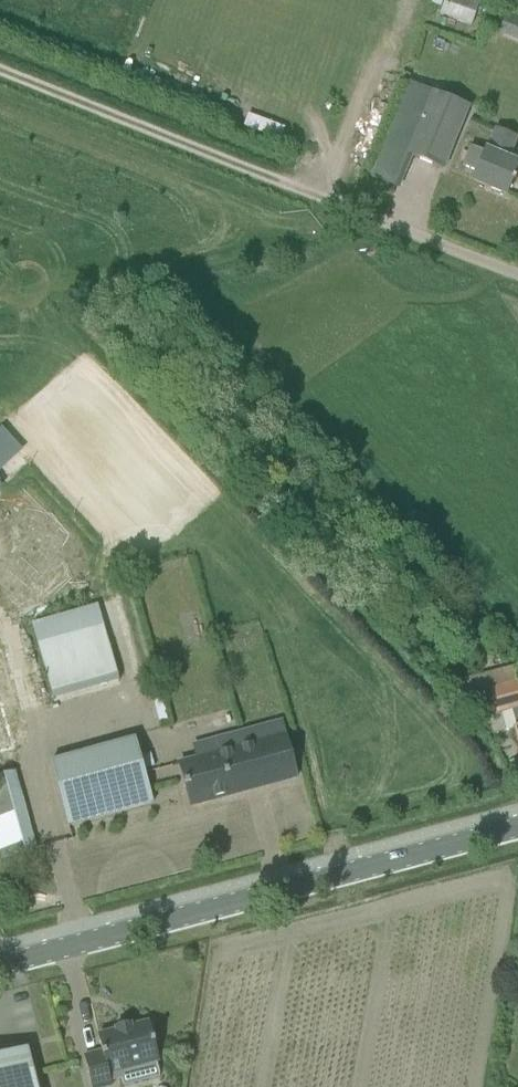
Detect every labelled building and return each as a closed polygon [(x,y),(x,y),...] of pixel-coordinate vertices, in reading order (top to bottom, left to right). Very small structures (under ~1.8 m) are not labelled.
[(484,0),(447,0),(446,5),(480,15),(484,0)] [(517,42),(517,17),(507,12),(498,35),(517,42)] [(408,155),(443,170),(469,107),(433,92),(408,155)] [(496,128),(485,154),(470,148),(462,168),(477,174),(473,182),(507,196),(517,168),(517,162),(511,159),(517,138),(517,137),(496,128)] [(0,426),(0,470),(23,448),(1,425),(0,426)] [(54,701),(121,682),(105,626),(39,645),(54,701)] [(517,739),(517,682),(489,690),(496,715),(512,711),(517,730),(516,730),(517,739)] [(192,745),(195,760),(179,764),(191,807),(297,779),(286,736),(219,753),(215,739),(192,745)] [(136,739),(51,763),(69,827),(154,803),(136,739)] [(16,772),(0,777),(0,856),(1,860),(37,850),(16,772)] [(84,1057),(92,1086),(109,1086),(112,1086),(109,1074),(159,1062),(149,1023),(131,1028),(131,1024),(115,1028),(116,1032),(98,1036),(102,1052),(84,1057)] [(27,1049),(0,1056),(0,1086),(37,1086),(27,1049)]
